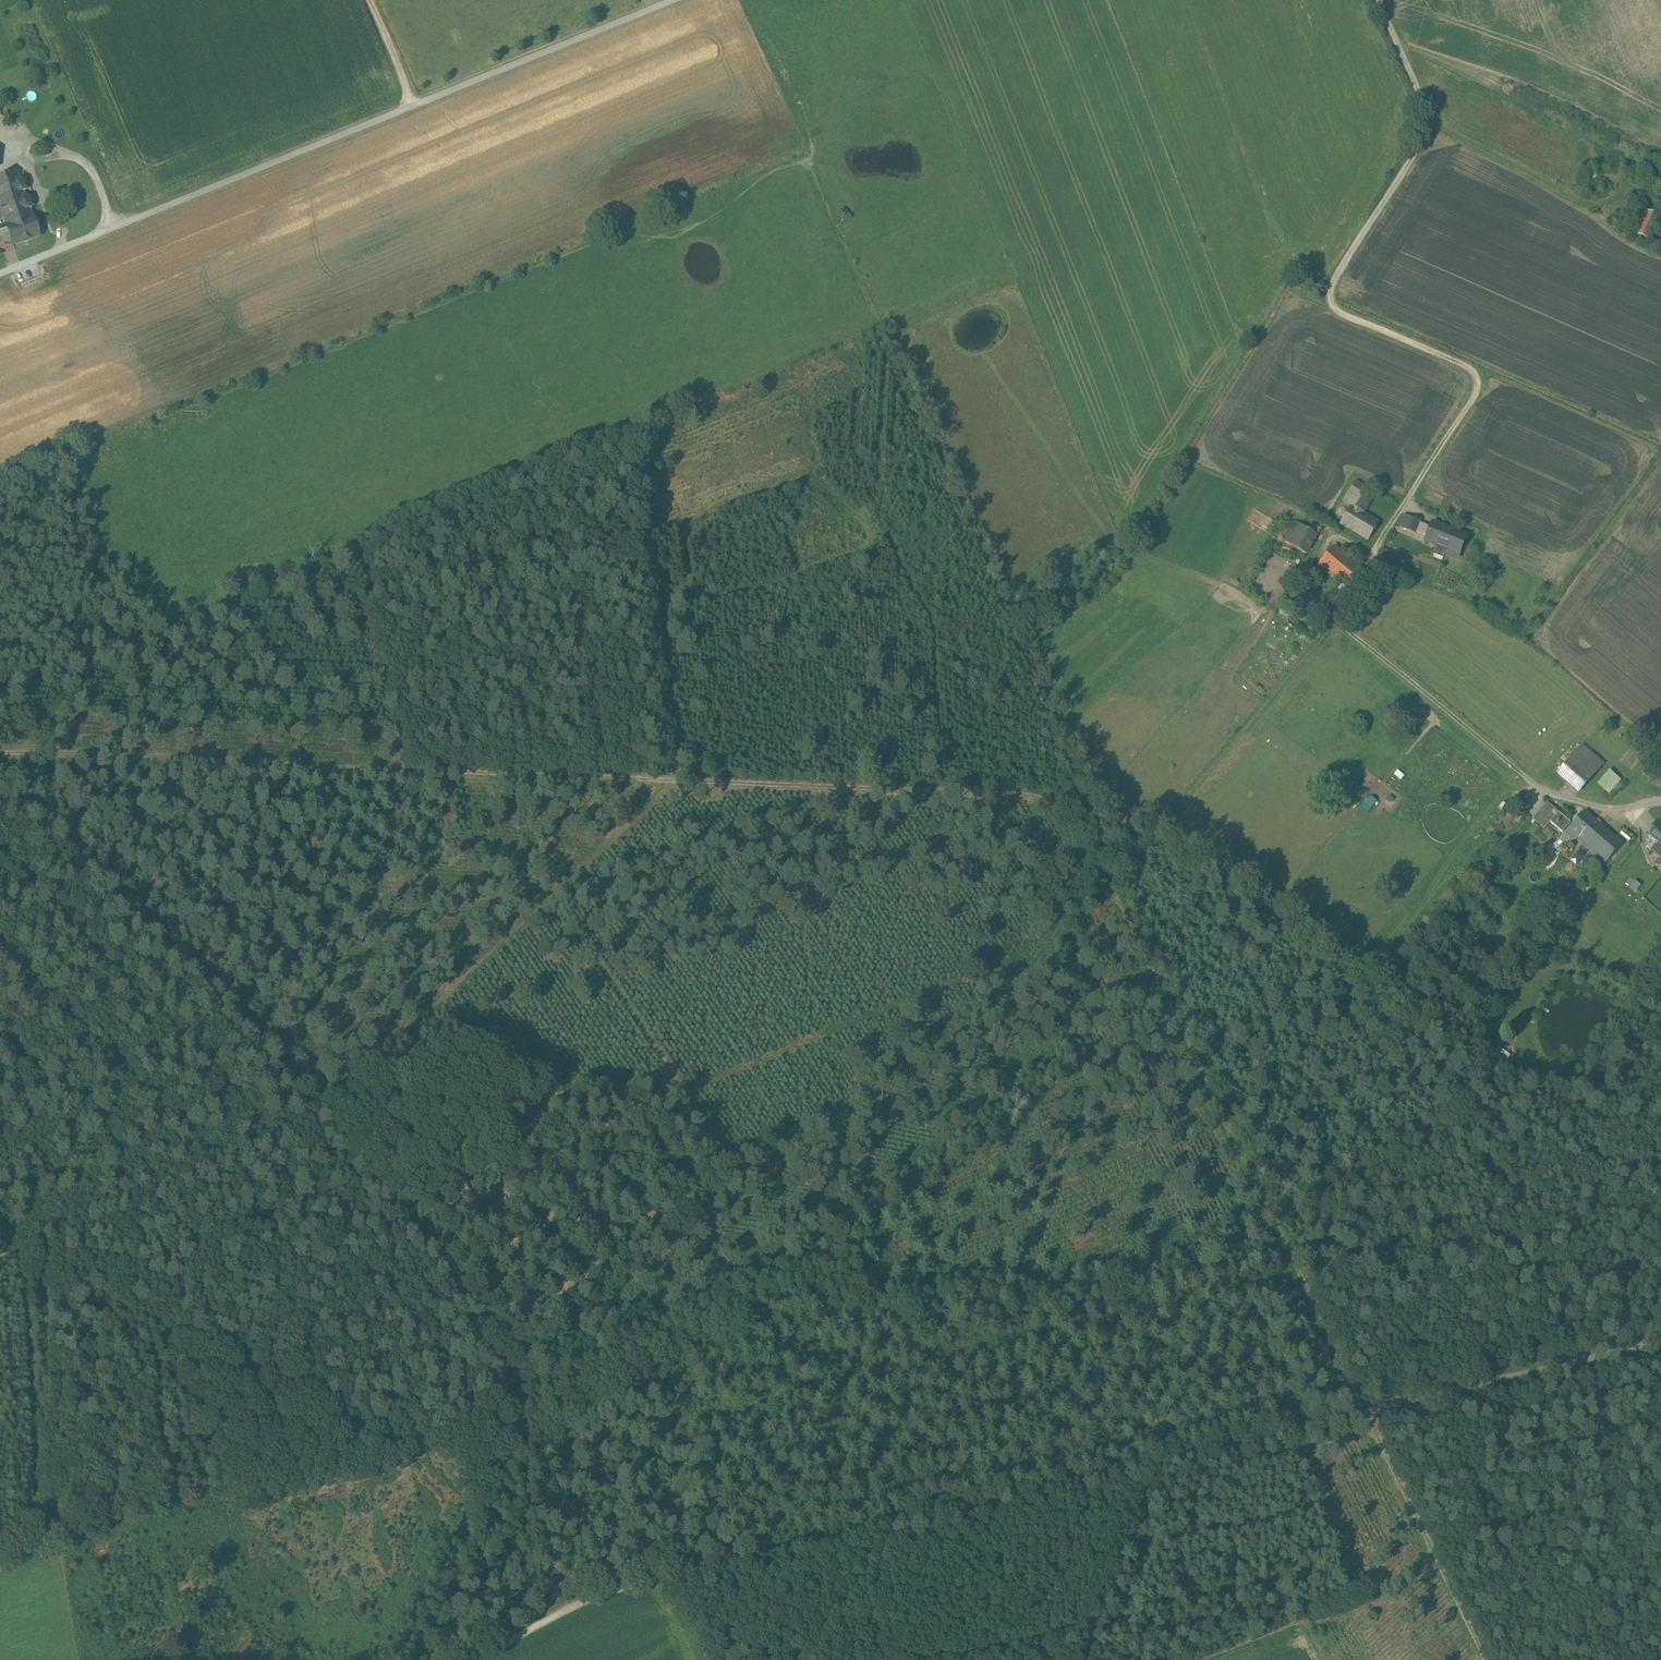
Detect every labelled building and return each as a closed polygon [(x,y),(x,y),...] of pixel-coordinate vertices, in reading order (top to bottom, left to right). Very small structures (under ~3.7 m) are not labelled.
[(1596,175),(1590,172),(1582,188),(1588,191),(1596,175)] [(17,173),(0,179),(0,197),(9,224),(32,216),(17,173)] [(1642,210),(1632,233),(1653,243),(1660,224),(1660,218),(1642,210)] [(9,224),(8,224),(15,242),(39,234),(32,216),(9,224)] [(1350,505),(1366,513),(1378,494),(1357,480),(1343,500),(1350,505)] [(1366,513),(1350,505),(1339,525),(1369,541),(1380,521),(1366,513)] [(1409,529),(1414,517),(1406,514),(1401,526),(1409,529)] [(1417,530),(1427,535),(1431,526),(1420,521),(1421,520),(1414,517),(1409,529),(1416,532),(1417,530)] [(1465,534),(1433,521),(1431,526),(1427,535),(1426,540),(1438,545),(1446,548),(1445,551),(1446,552),(1456,556),(1465,534)] [(1321,532),(1323,527),(1312,523),(1310,528),(1321,532)] [(1320,535),(1304,526),(1299,535),(1294,532),(1289,542),(1296,546),(1309,553),(1320,535)] [(1337,545),(1321,564),(1353,591),(1369,572),(1337,545)] [(1446,548),(1438,545),(1435,553),(1444,557),(1446,552),(1445,551),(1446,548)] [(1397,556),(1392,563),(1409,573),(1412,569),(1403,564),(1405,561),(1397,556)] [(1577,751),(1576,752),(1597,770),(1603,764),(1582,746),(1577,751)] [(1597,770),(1576,752),(1558,773),(1579,792),(1597,770)] [(1610,770),(1598,784),(1609,794),(1621,780),(1610,770)] [(1551,821),(1559,811),(1547,801),(1533,818),(1545,828),(1551,821)] [(1559,811),(1551,821),(1564,832),(1572,822),(1559,811)] [(1601,827),(1585,814),(1568,834),(1577,842),(1579,839),(1586,845),(1601,827)] [(1657,844),(1660,839),(1660,828),(1656,824),(1647,836),(1657,844)] [(1623,846),(1601,827),(1586,845),(1608,863),(1623,846)] [(1657,844),(1652,850),(1660,858),(1660,847),(1657,844)] [(1498,1060),(1508,1063),(1511,1052),(1501,1049),(1498,1060)]
